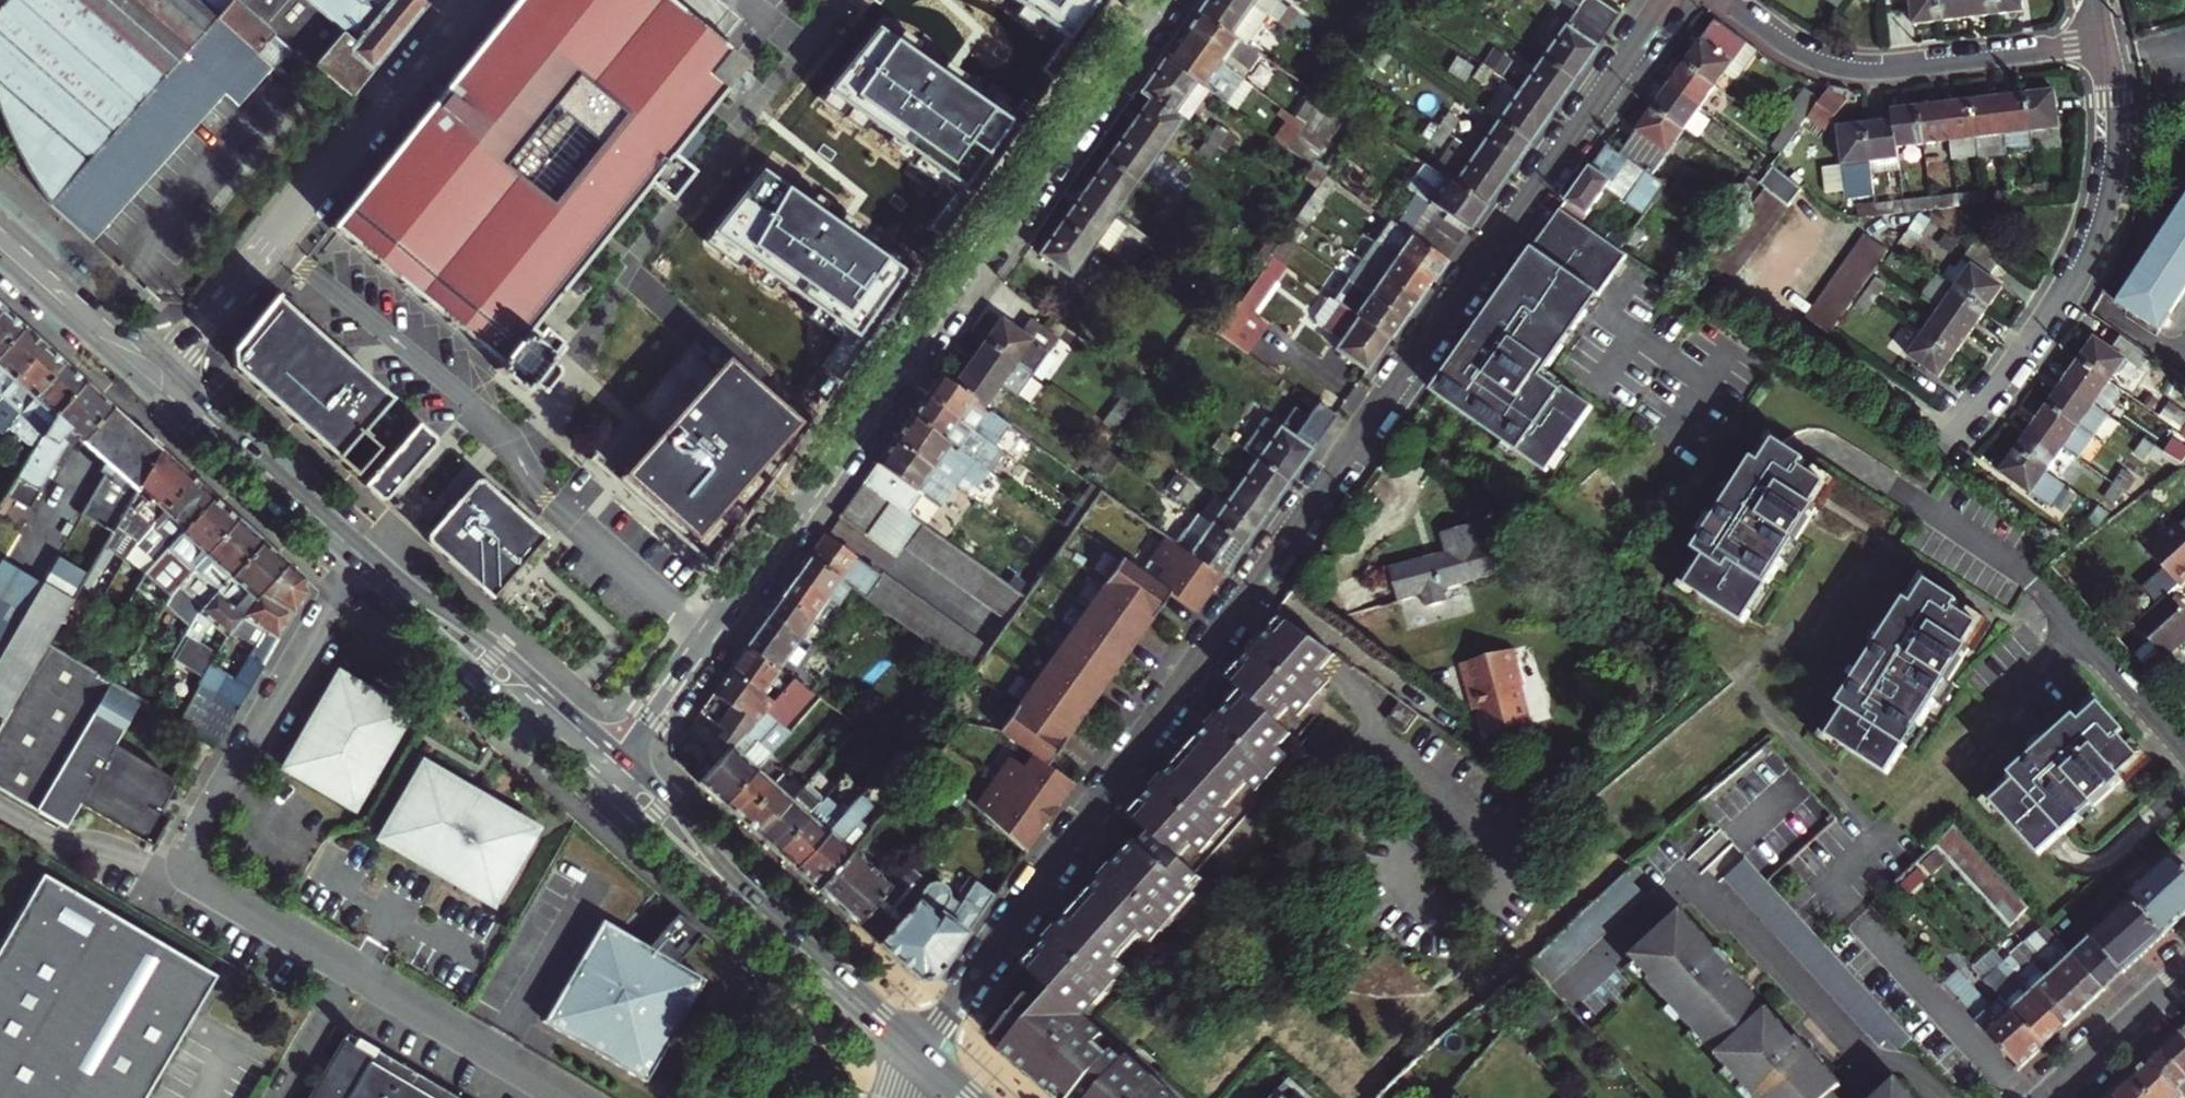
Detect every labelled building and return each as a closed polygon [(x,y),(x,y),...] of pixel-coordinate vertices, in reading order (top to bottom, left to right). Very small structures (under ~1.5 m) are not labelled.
[(18,150),(4,165),(49,206),(215,21),(268,68),(286,51),(260,23),(281,0),(0,0),(0,106),(18,150)] [(342,29),(312,63),(351,97),(424,5),(419,0),(309,0),(342,29)] [(332,225),(499,373),(494,379),(521,402),(530,391),(544,402),(559,384),(559,376),(552,369),(563,355),(538,335),(533,341),(527,336),(645,190),(665,206),(689,177),(667,159),(746,62),(669,0),(514,0),(332,225)] [(1066,37),(1042,70),(1056,80),(1113,0),(1013,0),(1066,37)] [(1253,3),(1249,0),(1208,0),(1199,12),(1249,45),(1269,14),(1253,3)] [(1602,0),(1572,0),(1578,5),(1541,57),(1574,79),(1621,13),(1602,0)] [(1844,0),(1830,0),(1829,2),(1838,9),(1844,0)] [(1890,13),(1905,11),(1904,0),(1889,0),(1890,13)] [(1939,0),(1911,0),(1914,26),(1942,23),(1939,0)] [(1967,0),(1939,0),(1942,23),(1970,19),(1967,0)] [(1995,0),(1967,0),(1970,19),(1997,16),(1995,0)] [(1997,16),(2024,12),(2023,0),(1995,0),(1997,16)] [(1288,9),(1279,22),(1288,27),(1297,15),(1288,9)] [(1182,36),(1243,78),(1248,72),(1235,63),(1242,53),(1264,69),(1270,60),(1249,45),(1199,12),(1182,36)] [(49,206),(92,243),(222,95),(234,106),(268,68),(215,21),(49,206)] [(1685,64),(1716,87),(1727,95),(1758,52),(1715,22),(1685,64)] [(1021,128),(878,27),(826,92),(974,195),(1021,128)] [(1238,86),(1243,78),(1182,36),(1165,59),(1196,82),(1213,94),(1225,77),(1238,86)] [(1501,56),(1492,50),(1483,64),(1491,70),(1501,56)] [(1559,100),(1574,79),(1541,57),(1518,89),(1541,104),(1551,111),(1559,100)] [(1196,82),(1165,59),(1144,90),(1153,96),(1174,112),(1196,82)] [(1491,70),(1483,64),(1473,77),(1482,83),(1491,70)] [(1685,64),(1669,87),(1701,109),(1716,87),(1685,64)] [(1701,109),(1669,87),(1654,108),(1686,131),(1701,109)] [(1820,129),(1843,92),(1829,88),(1820,101),(1807,120),(1820,129)] [(1541,104),(1518,89),(1497,119),(1529,142),(1541,125),(1551,111),(1541,104)] [(1807,120),(1820,101),(1805,91),(1787,117),(1794,122),(1784,135),(1792,141),(1807,120)] [(2054,91),(2027,95),(2032,134),(2059,131),(2054,91)] [(1843,92),(1820,129),(1826,133),(1848,103),(1849,93),(1843,92)] [(2027,95),(2000,98),(2007,155),(2034,152),(2032,134),(2027,95)] [(1163,149),(1185,119),(1174,112),(1153,96),(1131,126),(1163,149)] [(1273,138),(1310,165),(1339,125),(1302,98),(1273,138)] [(2007,155),(2000,98),(1972,101),(1977,141),(1979,159),(2007,155)] [(1950,144),(1977,141),(1972,101),(1945,105),(1950,144)] [(1923,147),(1950,144),(1945,105),(1918,108),(1923,147)] [(1652,175),(1653,176),(1686,131),(1654,108),(1621,153),(1627,157),(1652,175)] [(1891,111),(1893,123),(1896,150),(1923,147),(1918,108),(1891,111)] [(1438,126),(1447,132),(1456,119),(1447,112),(1438,126)] [(1474,151),(1496,167),(1506,174),(1512,166),(1529,142),(1497,119),(1474,151)] [(1893,123),(1864,126),(1869,164),(1897,161),(1896,150),(1893,123)] [(1219,125),(1210,137),(1219,144),(1228,131),(1219,125)] [(1163,149),(1131,126),(1108,159),(1140,182),(1163,149)] [(1447,132),(1438,126),(1429,138),(1438,145),(1447,132)] [(1869,164),(1864,126),(1840,129),(1845,167),(1826,169),(1829,195),(1848,193),(1849,200),(1874,197),(1869,164)] [(2032,134),(2034,152),(2061,148),(2059,131),(2032,134)] [(1792,141),(1784,135),(1775,149),(1783,154),(1792,141)] [(1210,137),(1200,151),(1209,158),(1219,144),(1210,137)] [(1485,204),(1452,182),(1396,144),(1387,158),(1414,177),(1408,186),(1433,204),(1411,236),(1445,260),(1485,204)] [(1567,202),(1586,215),(1627,157),(1621,153),(1608,144),(1567,202)] [(1506,174),(1496,167),(1474,151),(1452,182),(1485,204),(1498,186),(1506,174)] [(1140,182),(1108,159),(1086,191),(1118,214),(1140,182)] [(1767,188),(1792,206),(1803,190),(1804,188),(1774,166),(1762,184),(1767,188)] [(762,170),(711,234),(847,331),(821,366),(842,381),(915,278),(762,170)] [(1636,198),(1650,208),(1666,185),(1653,176),(1652,175),(1636,198)] [(1324,204),(1338,184),(1327,176),(1313,196),(1322,203),(1324,204)] [(1761,185),(1753,179),(1744,192),(1752,198),(1761,185)] [(2054,184),(2038,186),(2040,198),(2056,196),(2054,184)] [(928,230),(944,238),(974,195),(960,186),(928,230)] [(2021,188),(2023,200),(2040,198),(2038,186),(2021,188)] [(1175,187),(1165,200),(1175,207),(1184,194),(1175,187)] [(1733,291),(1767,242),(1775,230),(1792,206),(1767,188),(1707,272),(1733,291)] [(1984,192),(1985,205),(2013,202),(2012,189),(1984,192)] [(1118,214),(1086,191),(1063,223),(1095,246),(1118,214)] [(1967,194),(1968,207),(1985,205),(1984,192),(1967,194)] [(1299,215),(1308,222),(1322,203),(1313,196),(1306,206),(1299,215)] [(1945,197),(1929,199),(1931,211),(1940,211),(1946,210),(1945,197)] [(1911,201),(1913,213),(1924,212),(1931,211),(1929,199),(1911,201)] [(1165,200),(1156,214),(1165,220),(1175,207),(1165,200)] [(2118,303),(2160,331),(2184,293),(2184,200),(2118,303)] [(1902,202),(1903,214),(1913,213),(1911,201),(1902,202)] [(1567,202),(1562,209),(1580,223),(1586,215),(1567,202)] [(1875,205),(1876,217),(1892,215),(1890,203),(1875,205)] [(1859,207),(1860,218),(1876,217),(1875,205),(1859,207)] [(1595,303),(1629,255),(1619,249),(1585,227),(1580,223),(1562,209),(1532,250),(1535,252),(1531,258),(1522,271),(1519,269),(1516,274),(1517,274),(1510,284),(1509,283),(1459,353),(1431,391),(1545,473),(1592,408),(1563,388),(1560,392),(1541,378),(1547,369),(1574,332),(1569,329),(1580,313),(1585,317),(1595,303)] [(1391,222),(1378,212),(1373,220),(1386,229),(1391,222)] [(1299,215),(1290,228),(1300,234),(1308,222),(1299,215)] [(1388,250),(1398,257),(1431,281),(1441,266),(1445,260),(1411,236),(1391,222),(1386,229),(1377,242),(1388,250)] [(1072,278),(1095,246),(1063,223),(1040,256),(1072,278)] [(1839,335),(1859,306),(1865,298),(1868,293),(1873,286),(1877,280),(1882,273),(1890,261),(1898,249),(1873,231),(1813,316),(1839,335)] [(1918,241),(1908,234),(1899,247),(1908,254),(1918,241)] [(1377,271),(1384,276),(1417,300),(1431,281),(1398,257),(1391,266),(1382,259),(1388,250),(1377,242),(1363,261),(1377,271)] [(1899,267),(1908,254),(1899,247),(1898,249),(1890,261),(1899,267)] [(1957,288),(1988,311),(2005,287),(1991,278),(2000,266),(1972,247),(1964,259),(1973,265),(1957,288)] [(1129,251),(1120,264),(1129,270),(1138,258),(1129,251)] [(1288,266),(1275,257),(1220,334),(1250,356),(1271,327),(1253,315),(1288,266)] [(1417,300),(1384,276),(1377,286),(1370,280),(1377,271),(1363,261),(1350,280),(1361,287),(1371,295),(1404,318),(1417,300)] [(1120,283),(1129,270),(1120,264),(1111,277),(1120,283)] [(1925,299),(1941,311),(1972,333),(1988,311),(1957,288),(1941,277),(1925,299)] [(1336,300),(1341,302),(1391,337),(1404,318),(1371,295),(1364,304),(1354,297),(1361,287),(1350,280),(1340,294),(1336,300)] [(1877,299),(1886,286),(1877,280),(1873,286),(1868,293),(1877,299)] [(1330,287),(1326,292),(1336,300),(1340,294),(1330,287)] [(282,292),(279,290),(233,347),(233,366),(355,474),(379,447),(368,437),(370,434),(365,430),(394,397),(392,395),(391,396),(279,295),(282,292)] [(1867,312),(1877,299),(1868,293),(1865,298),(1859,306),(1867,312)] [(1367,371),(1391,337),(1341,302),(1323,327),(1341,339),(1334,348),(1367,371)] [(1925,333),(1956,355),(1972,333),(1941,311),(1925,333)] [(23,330),(3,312),(0,315),(0,356),(23,330)] [(1001,318),(985,340),(1033,374),(1058,338),(1030,319),(1020,332),(1001,318)] [(43,348),(23,330),(0,356),(0,399),(43,348)] [(1956,355),(1925,333),(1910,355),(1941,377),(1956,355)] [(2096,339),(2081,361),(2113,383),(2127,394),(2153,357),(2122,336),(2112,351),(2096,339)] [(970,362),(1001,384),(1017,396),(1033,374),(985,340),(970,362)] [(701,546),(696,552),(711,565),(746,513),(747,514),(754,505),(752,504),(792,451),(791,451),(809,427),(807,425),(806,426),(727,356),(716,370),(689,346),(635,407),(661,431),(617,481),(619,484),(624,478),(636,489),(631,494),(639,502),(644,497),(660,511),(655,516),(664,523),(668,518),(680,529),(676,534),(684,541),(689,536),(701,546)] [(64,367),(43,348),(0,399),(0,431),(5,435),(8,431),(64,367)] [(2064,384),(2096,407),(2113,383),(2081,361),(2064,384)] [(1001,384),(970,362),(954,384),(985,405),(1001,384)] [(48,425),(84,385),(64,367),(8,431),(21,442),(10,453),(25,466),(48,425)] [(985,405),(954,384),(941,374),(927,395),(974,428),(979,421),(1001,436),(1007,441),(1009,439),(1017,428),(985,405)] [(817,394),(826,400),(838,384),(829,377),(817,394)] [(2064,384),(2048,407),(2094,439),(2109,416),(2096,407),(2064,384)] [(67,446),(75,439),(81,445),(112,410),(84,385),(48,425),(25,466),(7,496),(29,509),(67,446)] [(974,428),(927,395),(912,415),(991,472),(1006,451),(995,444),(974,428)] [(1125,419),(1128,415),(1134,407),(1125,401),(1117,413),(1125,419)] [(2163,419),(2172,425),(2182,411),(2172,404),(2163,419)] [(2094,439),(2048,407),(2033,429),(2076,458),(2079,460),(2094,439)] [(112,410),(81,445),(103,465),(135,429),(112,410)] [(991,472),(912,415),(894,441),(934,469),(941,459),(965,476),(996,498),(1007,483),(991,472)] [(2172,425),(2163,419),(2146,442),(2156,449),(2172,425)] [(979,421),(974,428),(995,444),(1001,436),(979,421)] [(420,422),(365,483),(381,497),(389,495),(434,444),(433,435),(420,422)] [(1017,428),(1009,439),(1026,451),(1034,440),(1017,428)] [(1310,451),(1302,445),(1278,428),(1256,459),(1288,482),(1310,451)] [(111,538),(160,452),(135,429),(103,465),(111,472),(84,521),(111,538)] [(2076,458),(2033,429),(2017,452),(2049,474),(2060,481),(2076,458)] [(1229,441),(1219,433),(1209,448),(1219,455),(1229,441)] [(1100,455),(1106,447),(1110,440),(1102,434),(1091,449),(1100,455)] [(934,469),(894,441),(878,464),(863,484),(888,501),(900,509),(913,489),(942,510),(959,487),(958,486),(934,469)] [(2156,449),(2146,442),(2138,454),(2147,461),(2150,456),(2162,464),(2167,457),(2156,449)] [(1685,588),(1742,625),(1817,510),(1813,508),(1827,486),(1801,471),(1805,463),(1774,444),(1760,466),(1753,461),(1693,553),(1704,560),(1685,588)] [(1082,461),(1091,467),(1100,455),(1091,449),(1082,461)] [(138,541),(192,480),(160,452),(111,538),(81,590),(100,601),(125,556),(138,541)] [(2049,474),(2017,452),(2003,473),(2052,507),(2067,486),(2060,481),(2049,474)] [(941,459),(934,469),(958,486),(965,476),(941,459)] [(1288,482),(1256,459),(1234,491),(1266,514),(1288,482)] [(2116,486),(2125,492),(2135,477),(2127,471),(2116,486)] [(138,541),(158,560),(213,499),(192,480),(138,541)] [(432,530),(430,540),(495,599),(550,538),(531,521),(533,517),(519,505),(515,507),(485,480),(475,480),(432,530)] [(1007,483),(996,498),(1009,507),(1020,492),(1007,483)] [(1184,483),(1174,496),(1184,503),(1193,490),(1184,483)] [(866,533),(877,517),(888,501),(863,484),(852,499),(841,516),(866,533)] [(2108,498),(2116,504),(2125,492),(2116,486),(2108,498)] [(1266,514),(1234,491),(1211,522),(1236,539),(1244,545),(1252,533),(1266,514)] [(1175,516),(1184,503),(1174,496),(1164,509),(1175,516)] [(191,573),(237,520),(229,514),(213,499),(158,560),(138,589),(146,596),(155,586),(158,589),(180,563),(191,573)] [(0,509),(0,558),(26,513),(5,501),(0,509)] [(1472,507),(1440,524),(1451,544),(1377,586),(1393,615),(1417,602),(1423,613),(1444,601),(1438,589),(1509,549),(1493,520),(1482,526),(1472,507)] [(2100,528),(2108,515),(2100,510),(2092,523),(2100,528)] [(928,528),(914,518),(896,543),(1008,622),(1026,597),(955,547),(942,538),(928,528)] [(164,607),(190,629),(197,618),(262,542),(237,520),(191,573),(169,599),(164,607)] [(2181,521),(2151,549),(2183,585),(2184,583),(2184,526),(2181,521)] [(1236,539),(1211,522),(1190,552),(1222,576),(1234,558),(1244,545),(1236,539)] [(842,580),(862,594),(874,603),(972,672),(989,648),(880,569),(828,534),(810,558),(842,580)] [(1190,552),(1168,537),(1152,560),(1164,569),(1156,580),(1123,556),(998,731),(1030,754),(1022,765),(1009,757),(974,807),(1024,853),(1073,784),(1045,764),(1151,615),(1169,589),(1198,610),(1222,576),(1190,552)] [(212,628),(228,640),(235,629),(251,606),(288,565),(262,542),(197,618),(190,629),(172,661),(206,680),(212,669),(219,657),(200,646),(212,628)] [(842,580),(810,558),(797,577),(838,607),(843,599),(833,593),(842,580)] [(180,563),(158,589),(169,599),(191,573),(180,563)] [(219,657),(212,669),(235,682),(250,660),(264,668),(307,594),(304,580),(288,565),(251,606),(235,629),(228,640),(219,657)] [(797,577),(783,597),(814,620),(824,606),(834,612),(838,607),(797,577)] [(1846,708),(1828,735),(1887,774),(1905,747),(1906,747),(1975,649),(1971,646),(1985,625),(1960,608),(1965,602),(1933,582),(1919,604),(1912,599),(1839,704),(1846,708)] [(49,647),(73,604),(44,588),(0,664),(0,715),(7,719),(49,647)] [(2171,595),(2139,623),(2154,639),(2135,656),(2150,672),(2184,641),(2184,610),(2171,595)] [(783,597),(767,619),(810,646),(815,639),(805,633),(814,620),(783,597)] [(755,637),(784,657),(787,659),(795,647),(804,653),(810,646),(767,619),(755,637)] [(1118,959),(1141,934),(1151,923),(1162,933),(1196,895),(1191,889),(1201,878),(1178,857),(1190,844),(1199,853),(1222,827),(1212,818),(1221,807),(1246,780),(1257,768),(1267,778),(1289,754),(1278,744),(1290,732),(1276,719),(1288,705),(1299,715),(1331,680),(1320,670),(1333,656),(1282,619),(1228,678),(1243,691),(1131,815),(1152,834),(1142,846),(1137,841),(1024,965),(1052,990),(1039,1004),(1034,1000),(1000,1038),(1012,1049),(1009,1053),(1022,1064),(1060,1097),(1167,1097),(1171,1093),(1134,1061),(1129,1066),(1113,1051),(1108,1057),(1095,1046),(1082,1035),(1092,1024),(1074,1008),(1085,996),(1095,1006),(1117,981),(1107,972),(1118,959)] [(755,637),(747,648),(776,669),(784,657),(755,637)] [(49,647),(7,719),(1,729),(0,730),(0,789),(69,828),(85,802),(156,845),(172,817),(162,811),(171,797),(184,795),(179,784),(170,776),(119,745),(144,703),(49,647)] [(776,669),(747,648),(731,670),(763,694),(773,680),(784,688),(791,680),(776,669)] [(1486,736),(1530,725),(1519,685),(1523,684),(1514,649),(1458,664),(1466,693),(1474,691),(1486,736)] [(235,682),(212,669),(206,680),(202,687),(239,711),(264,668),(250,660),(235,682)] [(763,694),(731,670),(721,684),(715,691),(748,715),(763,694)] [(377,690),(363,689),(340,676),(285,769),(355,810),(410,716),(385,702),(377,690)] [(747,728),(734,743),(700,781),(725,804),(757,768),(771,753),(760,743),(781,719),(786,723),(811,694),(791,680),(784,688),(747,728)] [(218,747),(239,711),(202,687),(184,718),(181,724),(218,747)] [(748,715),(715,691),(702,710),(725,727),(720,734),(734,743),(747,728),(742,724),(748,715)] [(1418,716),(1399,702),(1386,720),(1406,734),(1418,716)] [(2019,782),(1995,803),(2042,855),(2066,833),(2067,835),(2127,781),(2124,777),(2143,760),(2123,738),(2128,733),(2104,705),(2084,723),(2078,717),(2014,776),(2019,782)] [(771,753),(793,729),(786,723),(781,719),(760,743),(771,753)] [(451,777),(430,765),(386,840),(496,904),(503,892),(540,829),(529,823),(495,803),(451,777)] [(743,820),(784,774),(778,768),(769,779),(757,768),(725,804),(743,820)] [(1257,789),(1267,778),(1257,768),(1246,780),(1257,789)] [(761,836),(793,801),(782,791),(791,780),(784,774),(743,820),(761,836)] [(778,851),(826,798),(809,783),(793,801),(761,836),(778,851)] [(851,851),(867,835),(855,824),(873,804),(863,795),(845,815),(797,868),(819,887),(851,851)] [(797,868),(845,815),(826,798),(778,851),(797,868)] [(1232,817),(1221,807),(1212,818),(1222,827),(1232,817)] [(2034,911),(1958,829),(1938,848),(2014,929),(2034,911)] [(859,922),(890,887),(851,851),(819,887),(859,922)] [(2136,900),(2169,936),(2184,921),(2184,864),(2177,854),(2132,896),(2136,900)] [(935,978),(994,895),(975,881),(958,904),(950,898),(944,886),(930,884),(909,866),(890,887),(859,922),(921,978),(935,978)] [(48,876),(0,957),(0,1097),(148,1097),(219,976),(48,876)] [(2136,900),(2075,956),(2108,992),(2169,936),(2136,900)] [(1679,912),(1629,957),(1648,978),(1645,981),(1754,1097),(1841,1097),(1833,1090),(1839,1085),(1818,1061),(1821,1059),(1809,1046),(1806,1048),(1795,1039),(1748,989),(1752,986),(1740,974),(1737,977),(1731,970),(1732,963),(1721,951),(1716,952),(1679,912)] [(655,940),(609,913),(549,1016),(649,1074),(708,972),(680,955),(704,935),(680,914),(655,940)] [(1151,944),(1162,933),(1151,923),(1141,934),(1151,944)] [(2049,927),(2042,934),(2056,949),(2063,942),(2049,927)] [(2108,992),(2075,956),(2063,942),(2056,949),(2042,934),(2029,946),(2043,960),(2089,1010),(2108,992)] [(2029,946),(2021,952),(2035,967),(2043,960),(2029,946)] [(1988,958),(1997,968),(2005,961),(1996,951),(1988,958)] [(2089,1010),(2043,960),(2035,967),(2021,952),(2008,965),(2067,1029),(2089,1010)] [(1107,972),(1117,981),(1129,969),(1118,959),(1107,972)] [(1985,980),(2005,1002),(2047,1048),(2056,1039),(2067,1029),(2008,965),(2005,961),(1997,968),(1985,980)] [(1957,968),(1943,982),(2023,1070),(2047,1048),(2005,1002),(1996,1010),(1957,968)] [(1104,1035),(1092,1024),(1082,1035),(1095,1046),(1104,1035)] [(2180,1031),(2162,1048),(2184,1073),(2184,1037),(2180,1031)] [(349,1033),(311,1097),(461,1097),(349,1033)] [(2162,1048),(2133,1074),(2154,1097),(2184,1097),(2184,1073),(2162,1048)] [(2114,1097),(2154,1097),(2133,1074),(2111,1094),(2114,1097)] [(1893,1075),(1869,1097),(1914,1097),(1893,1075)]
